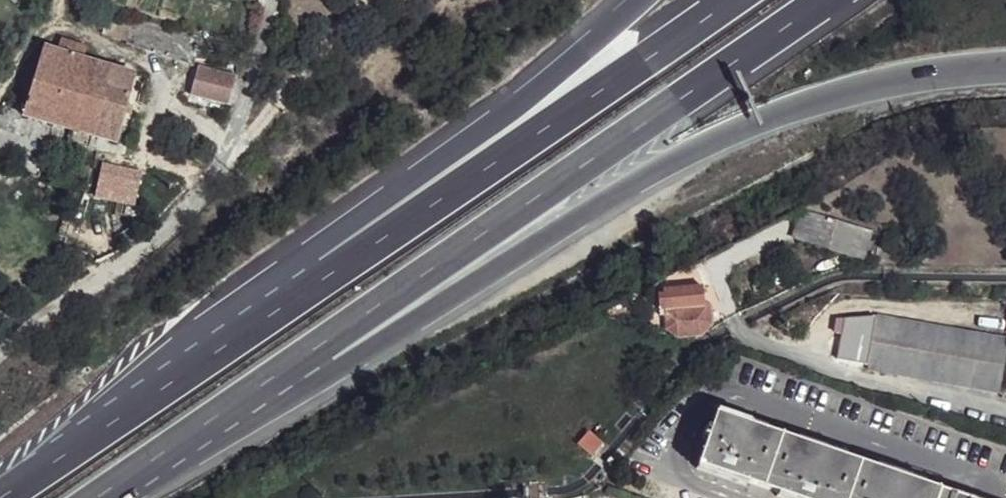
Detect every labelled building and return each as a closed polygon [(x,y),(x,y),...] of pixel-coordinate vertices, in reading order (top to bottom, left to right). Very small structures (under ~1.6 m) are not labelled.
[(83,47),(61,40),(57,49),(44,48),(25,113),(92,134),(112,67),(82,58),(83,47)] [(236,77),(202,66),(194,93),(228,103),(236,77)] [(135,76),(112,67),(92,134),(115,139),(135,76)] [(134,164),(100,155),(95,168),(130,179),(134,164)] [(795,213),(791,242),(866,254),(870,224),(795,213)] [(714,329),(710,320),(700,324),(698,297),(683,298),(683,293),(664,293),(665,327),(676,328),(677,338),(691,338),(692,340),(714,329)] [(1005,341),(1005,339),(874,318),(865,371),(995,392),(1005,341)] [(714,415),(696,470),(744,487),(746,482),(775,493),(774,497),(776,497),(956,497),(714,415)] [(602,445),(587,433),(577,446),(591,459),(602,445)]
